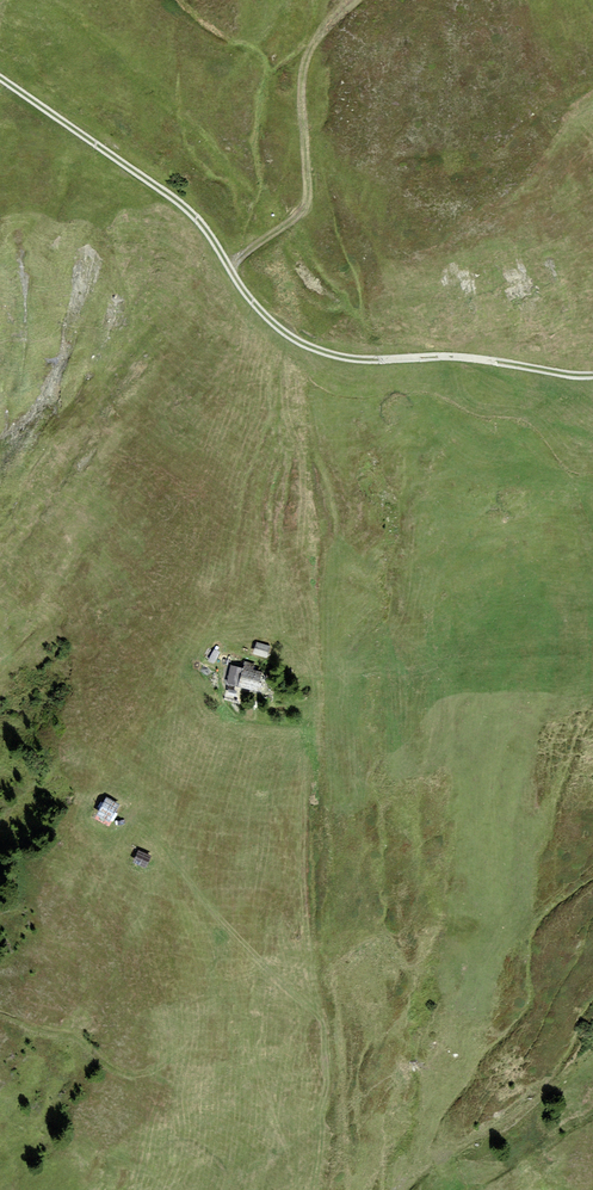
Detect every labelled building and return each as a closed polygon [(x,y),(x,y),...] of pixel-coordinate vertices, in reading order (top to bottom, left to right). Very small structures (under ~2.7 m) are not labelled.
[(256,642),(252,654),(267,658),(270,646),(256,642)] [(214,663),(220,653),(214,650),(208,660),(214,663)] [(243,668),(252,671),(254,664),(245,661),(243,668)] [(243,668),(230,665),(226,683),(257,691),(262,673),(252,671),(243,668)] [(238,692),(226,689),(224,696),(235,699),(238,692)] [(106,796),(96,815),(110,823),(121,804),(106,796)] [(151,857),(138,851),(133,862),(146,868),(151,857)]
